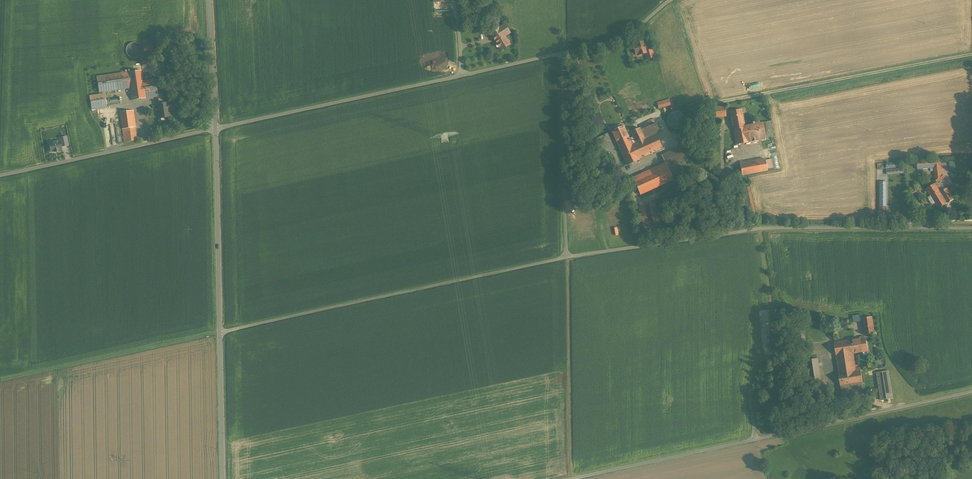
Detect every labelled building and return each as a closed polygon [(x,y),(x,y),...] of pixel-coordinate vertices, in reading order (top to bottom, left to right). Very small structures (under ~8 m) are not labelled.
[(510,33),(504,24),(491,33),(497,43),(500,47),(501,50),(510,44),(505,36),(510,33)] [(152,40),(143,42),(145,51),(154,50),(152,40)] [(638,55),(645,53),(648,52),(647,51),(644,41),(635,43),(635,44),(633,45),(635,51),(637,50),(638,55)] [(136,44),(133,44),(131,44),(129,45),(128,46),(127,48),(127,50),(127,53),(128,54),(130,56),(132,57),(133,57),(136,57),(138,56),(139,54),(140,52),(140,50),(140,48),(139,47),(138,45),(136,44)] [(652,49),(647,51),(648,52),(645,53),(647,59),(654,57),(652,49)] [(141,71),(97,77),(99,92),(130,88),(132,100),(158,96),(158,94),(156,80),(143,81),(141,71)] [(158,94),(158,96),(159,104),(158,104),(160,118),(170,117),(169,110),(175,109),(175,102),(168,103),(164,103),(163,93),(158,94)] [(105,94),(89,96),(91,109),(120,105),(119,99),(106,101),(105,94)] [(669,99),(657,102),(658,108),(670,105),(669,99)] [(725,107),(714,108),(715,117),(726,116),(725,107)] [(736,144),(748,142),(745,126),(742,109),(730,112),(736,144)] [(133,110),(120,112),(124,142),(137,140),(135,127),(136,127),(133,110)] [(679,111),(677,111),(674,111),(671,112),(669,114),(668,117),(668,120),(669,123),(670,126),(673,127),(676,128),(678,128),(681,127),(684,125),(685,122),(685,119),(685,117),(684,114),(682,112),(679,111)] [(745,126),(748,142),(767,139),(773,138),(770,121),(745,126)] [(630,139),(639,159),(663,148),(657,134),(660,132),(656,123),(641,130),(640,128),(631,132),(633,137),(630,139)] [(639,159),(630,139),(623,126),(620,127),(619,125),(614,127),(615,129),(611,131),(627,165),(639,159)] [(604,134),(596,138),(599,144),(607,140),(604,134)] [(59,141),(49,143),(51,152),(54,151),(54,152),(58,151),(58,150),(61,149),(59,141)] [(692,155),(686,144),(662,155),(666,166),(634,180),(640,194),(673,179),(669,170),(678,165),(676,162),(692,155)] [(765,159),(740,163),(742,175),(747,174),(767,171),(767,169),(773,168),(771,159),(766,160),(765,159)] [(930,161),(917,162),(918,169),(934,167),(935,178),(937,182),(944,178),(941,174),(941,166),(940,166),(940,159),(930,160),(930,161)] [(953,170),(960,169),(960,160),(949,161),(949,171),(953,171),(953,170)] [(927,189),(931,196),(935,203),(938,208),(954,199),(947,188),(942,191),(940,187),(938,188),(935,183),(927,189)] [(756,217),(749,186),(743,188),(744,195),(749,219),(756,217)] [(650,201),(640,203),(644,221),(655,219),(650,201)] [(810,317),(802,318),(804,327),(811,326),(810,317)] [(872,317),(863,318),(865,335),(874,333),(872,317)] [(800,331),(794,332),(797,348),(803,347),(800,331)] [(835,342),(836,355),(854,353),(867,351),(866,337),(835,342)] [(856,368),(854,353),(836,355),(842,397),(864,393),(860,367),(856,368)] [(818,358),(804,360),(808,383),(820,382),(818,358)] [(889,371),(877,372),(881,400),(893,398),(889,371)]
